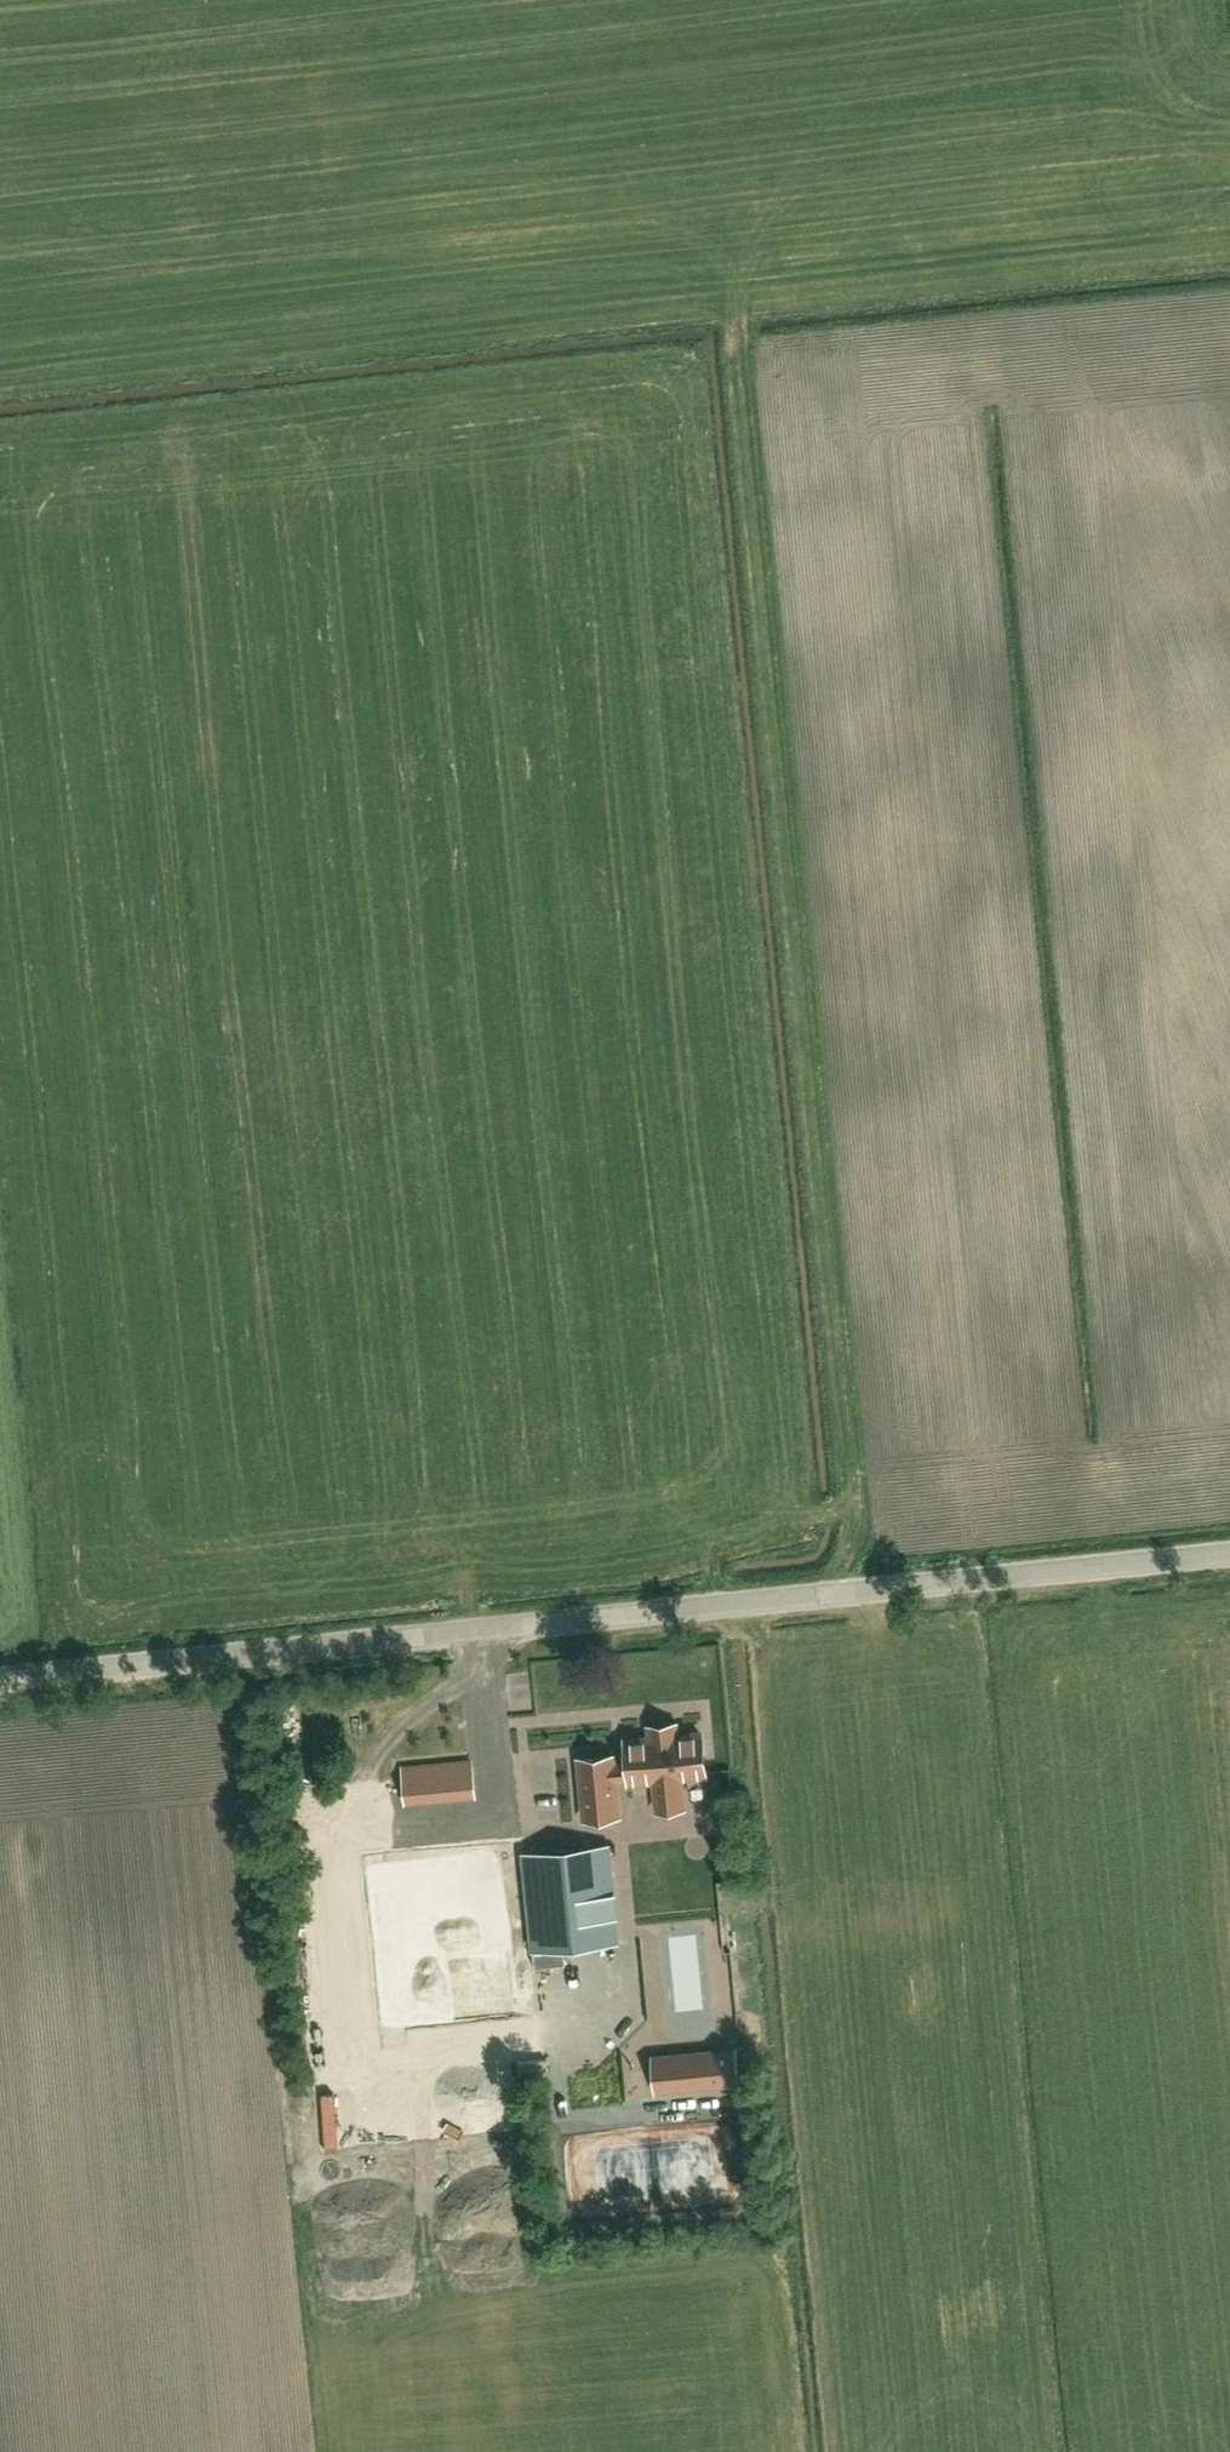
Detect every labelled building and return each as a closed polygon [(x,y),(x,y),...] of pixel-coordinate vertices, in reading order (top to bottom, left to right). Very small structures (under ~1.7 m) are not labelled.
[(626,1740),(628,1764),(614,1765),(613,1756),(579,1759),(585,1819),(608,1816),(618,1815),(617,1803),(615,1779),(629,1778),(630,1782),(655,1780),(655,1787),(657,1810),(683,1808),(681,1784),(680,1777),(705,1775),(701,1733),(676,1735),(651,1738),(626,1740)] [(403,1769),(406,1801),(424,1800),(421,1767),(403,1769)] [(533,1950),(618,1942),(608,1846),(523,1854),(533,1950)] [(508,1989),(495,1855),(386,1865),(399,1999),(508,1989)] [(374,1923),(390,1920),(385,1889),(368,1892),(374,1923)] [(628,1978),(649,1972),(645,1960),(624,1966),(628,1978)] [(656,2090),(737,2082),(734,2049),(653,2057),(656,2090)]
